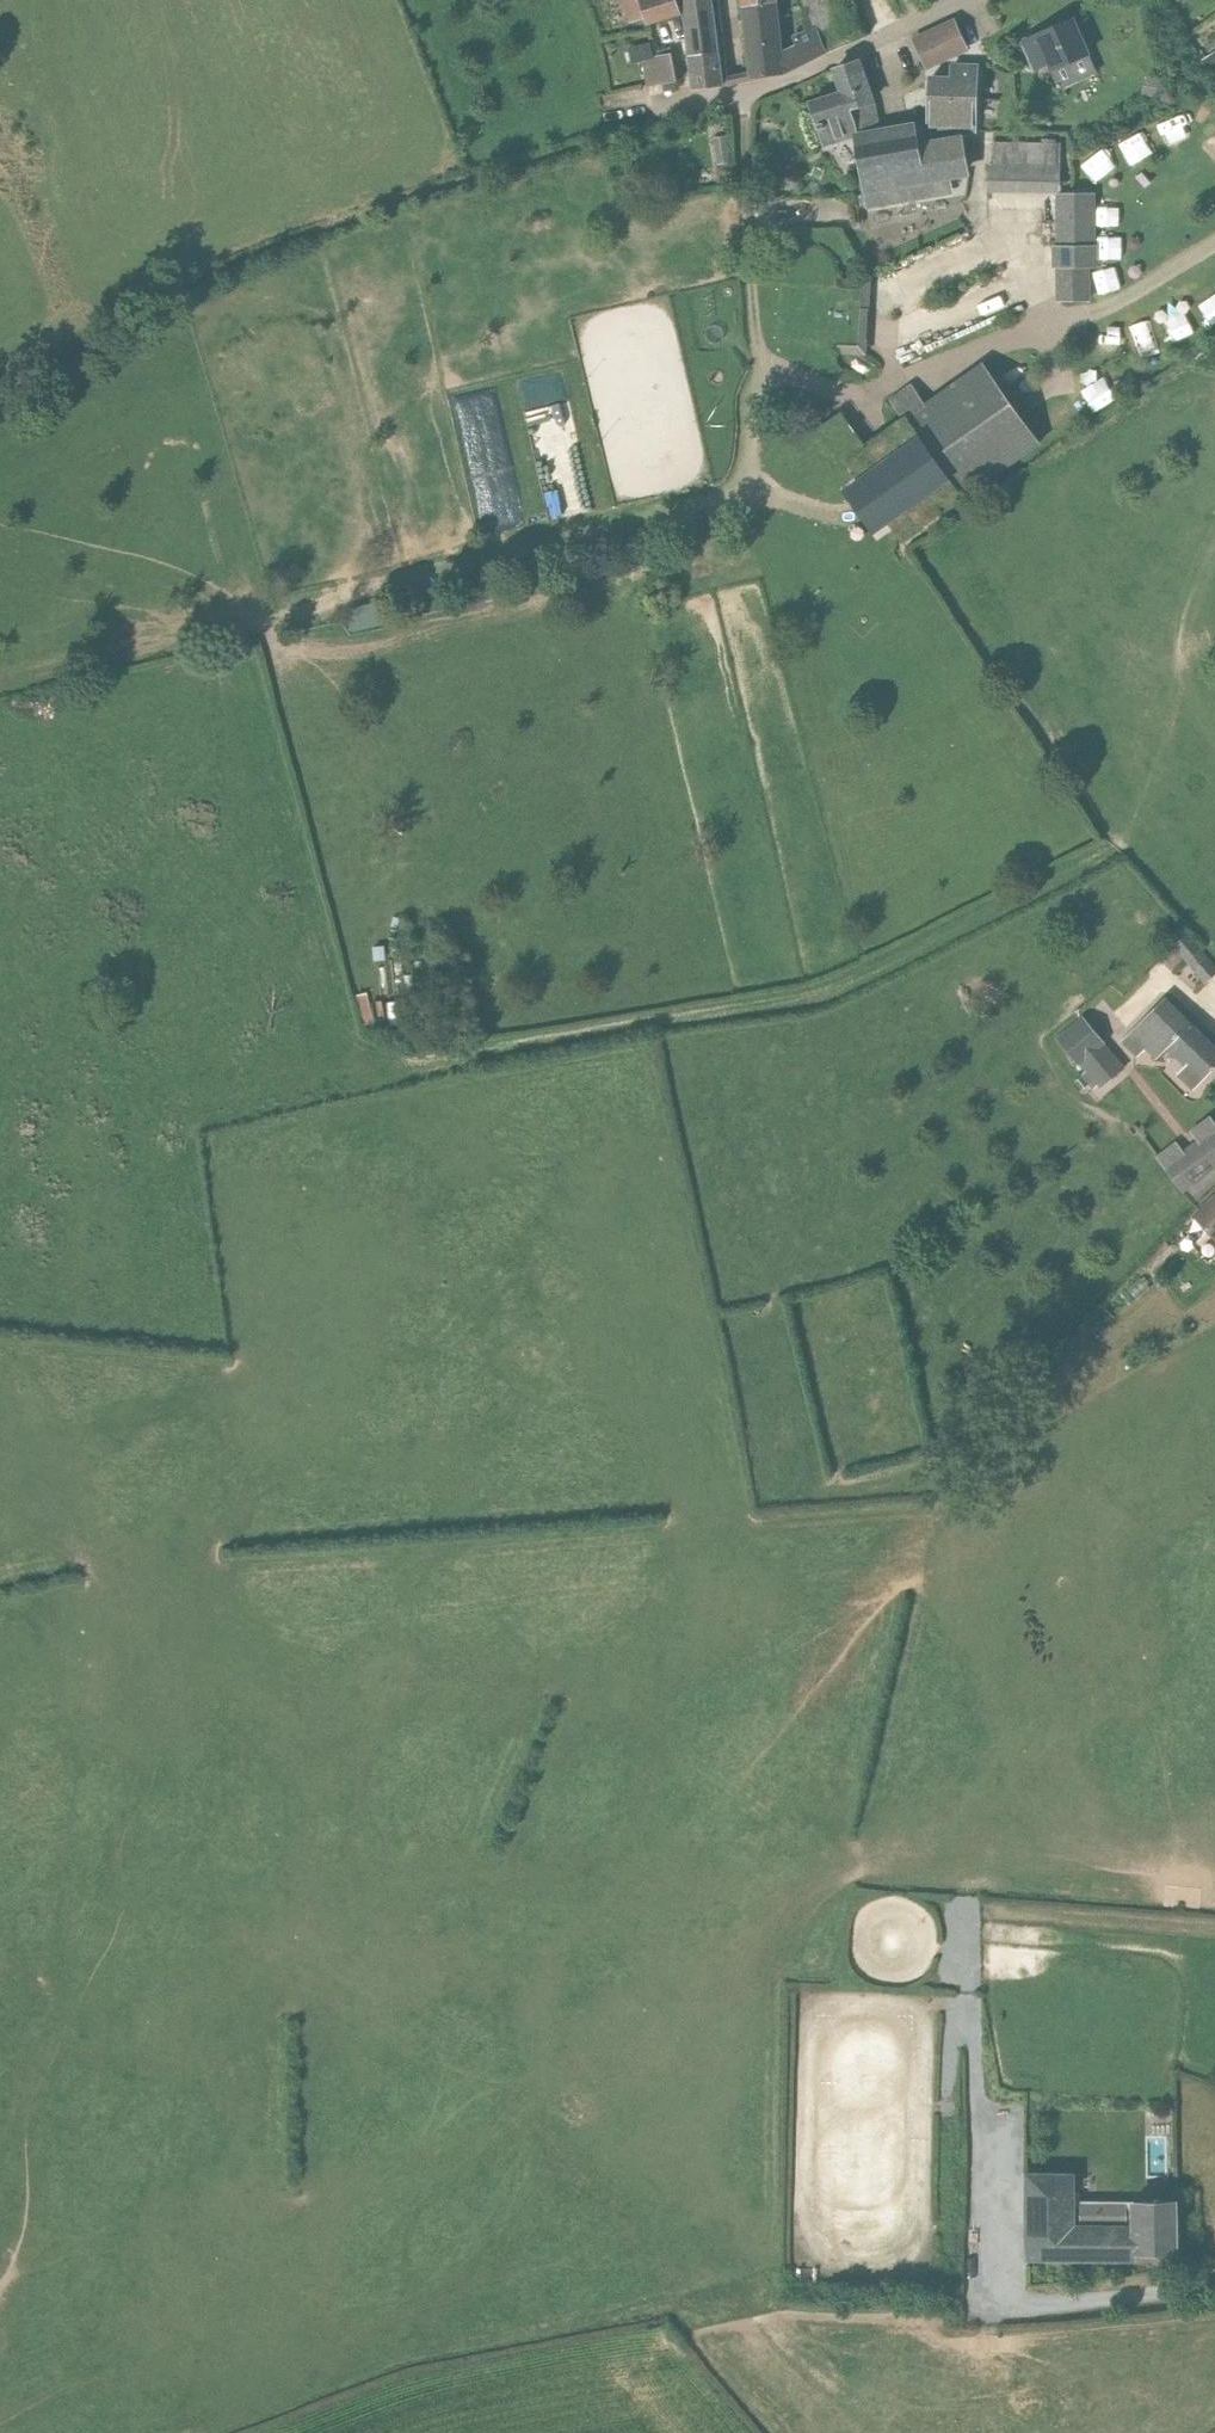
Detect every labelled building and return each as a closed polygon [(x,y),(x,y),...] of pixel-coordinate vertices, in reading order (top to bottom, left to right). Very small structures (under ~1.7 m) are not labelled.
[(681,12),(677,0),(633,0),(625,2),(631,21),(646,16),(648,22),(681,12)] [(710,0),(685,0),(686,10),(691,54),(717,52),(710,0)] [(852,0),(806,0),(812,18),(817,32),(819,32),(826,50),(866,33),(852,0)] [(776,2),(746,6),(752,60),(754,71),(754,76),(785,73),(826,53),(826,50),(819,32),(817,32),(812,18),(803,20),(805,30),(794,34),(796,44),(782,51),(776,2)] [(915,31),(930,65),(974,45),(959,12),(915,31)] [(1096,71),(1084,41),(1074,19),(1023,42),(1032,64),(1035,69),(1050,63),(1060,88),(1096,71)] [(654,54),(652,46),(644,47),(646,56),(654,54)] [(656,49),(663,82),(677,80),(670,47),(656,49)] [(1210,73),(1214,70),(1214,51),(1202,59),(1210,73)] [(721,84),(720,83),(717,52),(691,54),(695,88),(721,84)] [(843,91),(812,101),(825,144),(878,126),(872,100),(859,60),(836,69),(843,91)] [(975,131),(977,66),(952,65),(952,78),(931,78),(929,130),(975,131)] [(1142,95),(1160,98),(1164,77),(1145,74),(1142,95)] [(880,135),(858,139),(870,204),(953,191),(951,179),(970,176),(963,135),(919,142),(916,128),(896,132),(897,136),(881,138),(880,135)] [(728,134),(713,137),(717,164),(732,162),(728,134)] [(1060,164),(1061,144),(995,143),(995,163),(1060,164)] [(1097,243),(1096,192),(1055,193),(1056,244),(1097,243)] [(861,349),(864,285),(777,282),(774,346),(861,349)] [(859,478),(841,491),(872,536),(890,524),(902,541),(1038,444),(981,363),(924,404),(903,420),(866,446),(851,457),(847,460),(846,461),(859,478)] [(1182,925),(1166,941),(1184,962),(1203,985),(1214,975),(1214,968),(1198,949),(1202,946),(1182,925)] [(1130,1033),(1121,1042),(1136,1057),(1146,1048),(1156,1058),(1167,1048),(1191,1023),(1164,997),(1148,1014),(1130,1033)] [(1083,1015),(1055,1038),(1060,1044),(1077,1063),(1079,1066),(1080,1063),(1086,1070),(1082,1074),(1093,1088),(1098,1084),(1101,1087),(1126,1068),(1105,1043),(1106,1042),(1083,1015)] [(1167,1048),(1186,1066),(1178,1074),(1193,1089),(1201,1081),(1209,1074),(1214,1067),(1214,1046),(1191,1023),(1167,1048)] [(1075,1082),(1081,1090),(1088,1084),(1082,1076),(1075,1082)] [(1157,1156),(1185,1192),(1214,1169),(1214,1122),(1210,1115),(1190,1131),(1198,1141),(1184,1152),(1176,1141),(1157,1156)] [(1196,1217),(1214,1236),(1214,1197),(1196,1217)] [(1173,1272),(1164,1263),(1160,1267),(1160,1268),(1156,1272),(1161,1278),(1165,1273),(1168,1276),(1173,1272)] [(1153,2199),(1134,2199),(1133,2225),(1072,2226),(1071,2174),(1029,2175),(1028,2257),(1137,2257),(1137,2253),(1178,2252),(1177,2199),(1153,2199)]
